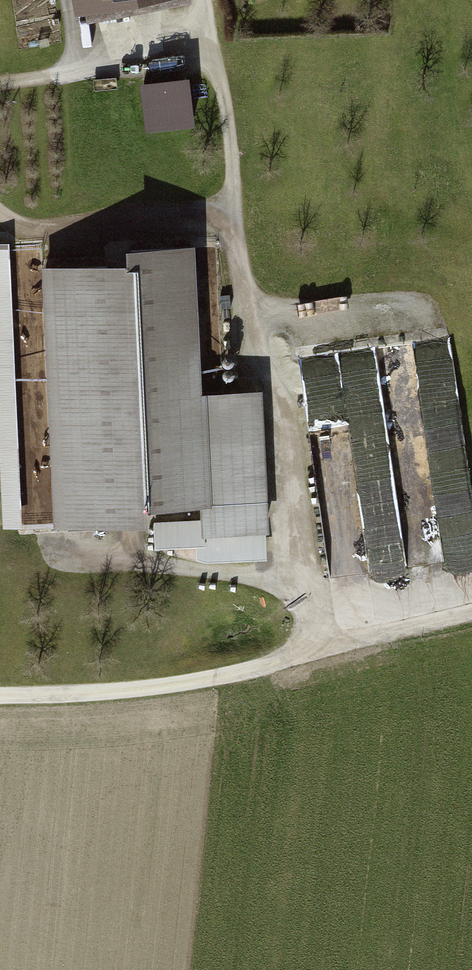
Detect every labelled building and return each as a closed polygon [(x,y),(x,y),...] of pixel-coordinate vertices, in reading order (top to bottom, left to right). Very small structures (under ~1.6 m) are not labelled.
[(84,15),(158,0),(81,0),(84,15)] [(179,78),(141,82),(146,126),(184,123),(179,78)] [(0,242),(0,460),(3,528),(22,527),(9,242),(0,242)] [(125,280),(61,282),(67,507),(147,505),(147,490),(189,488),(190,521),(246,519),(243,394),(192,395),(189,265),(125,267),(125,280)] [(471,560),(471,477),(455,337),(303,356),(331,578),(372,573),(362,493),(398,489),(407,568),(471,560)]
